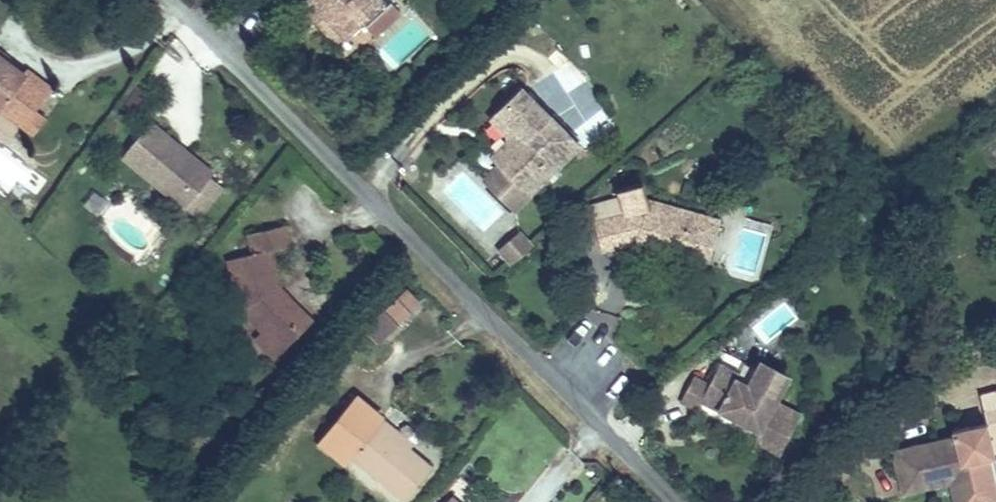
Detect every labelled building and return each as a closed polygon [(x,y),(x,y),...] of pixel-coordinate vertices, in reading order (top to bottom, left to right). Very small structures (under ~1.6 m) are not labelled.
[(316,16),(322,8),(345,28),(373,0),(302,0),(316,16)] [(322,8),(316,16),(336,36),(345,28),(322,8)] [(2,120),(18,100),(26,89),(8,72),(0,65),(0,119),(2,120)] [(8,72),(26,89),(31,81),(14,65),(8,72)] [(521,127),(497,155),(526,184),(575,134),(519,80),(499,99),(521,127)] [(490,146),(497,155),(521,127),(499,99),(491,107),(508,127),(490,146)] [(17,130),(30,108),(18,100),(2,120),(17,130)] [(120,147),(176,200),(201,176),(208,168),(152,114),(120,147)] [(201,176),(176,200),(191,215),(215,188),(201,176)] [(721,231),(644,205),(640,211),(595,218),(601,251),(634,243),(707,267),(721,231)] [(743,217),(728,273),(756,281),(772,225),(743,217)] [(236,312),(260,334),(269,344),(299,312),(273,286),(267,253),(283,250),(280,227),(246,235),(249,254),(224,261),(236,312)] [(514,230),(492,253),(509,268),(531,245),(514,230)] [(388,311),(404,327),(424,304),(409,286),(388,311)] [(372,328),(391,344),(404,327),(388,311),(372,328)] [(269,344),(260,334),(253,344),(269,360),(307,320),(299,312),(269,344)] [(701,377),(685,369),(672,393),(688,401),(693,392),(751,423),(746,432),(771,445),(785,420),(760,407),(777,376),(749,361),(739,380),(727,375),(731,367),(712,356),(701,377)] [(967,379),(975,404),(943,415),(945,421),(884,437),(890,465),(951,448),(965,495),(995,486),(995,403),(986,374),(967,379)] [(402,422),(363,392),(326,436),(352,460),(361,454),(411,495),(439,465),(400,431),(402,422)] [(950,500),(965,495),(951,448),(890,465),(895,479),(939,468),(950,500)] [(457,493),(451,501),(468,501),(457,493)]
